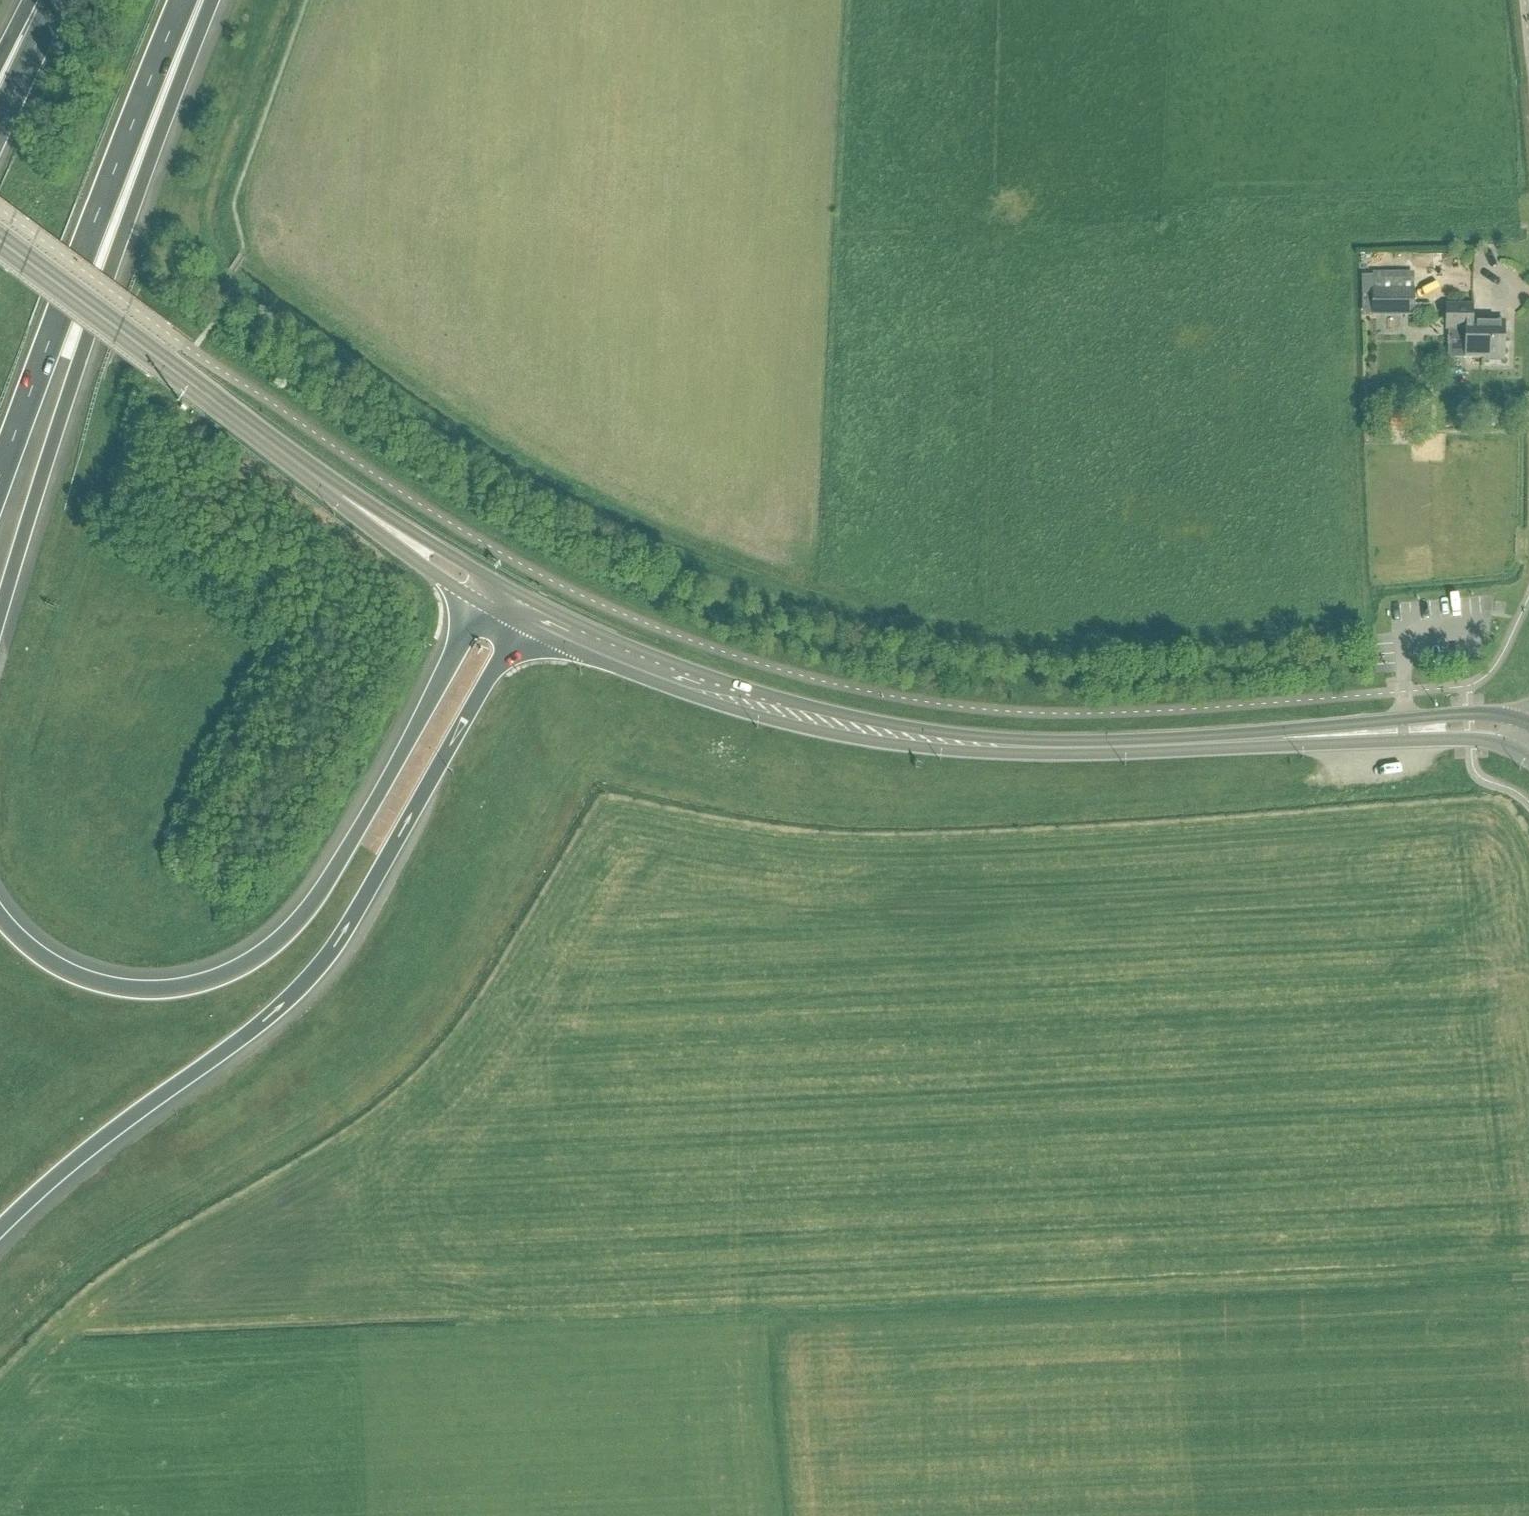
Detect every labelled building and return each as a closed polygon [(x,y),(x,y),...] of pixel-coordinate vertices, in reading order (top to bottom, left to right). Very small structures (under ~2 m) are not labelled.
[(1373,316),(1415,315),(1414,272),(1373,272),(1373,316)] [(1506,362),(1507,324),(1474,323),(1474,307),(1447,307),(1447,332),(1467,332),(1468,360),(1487,359),(1487,362),(1506,362)]
